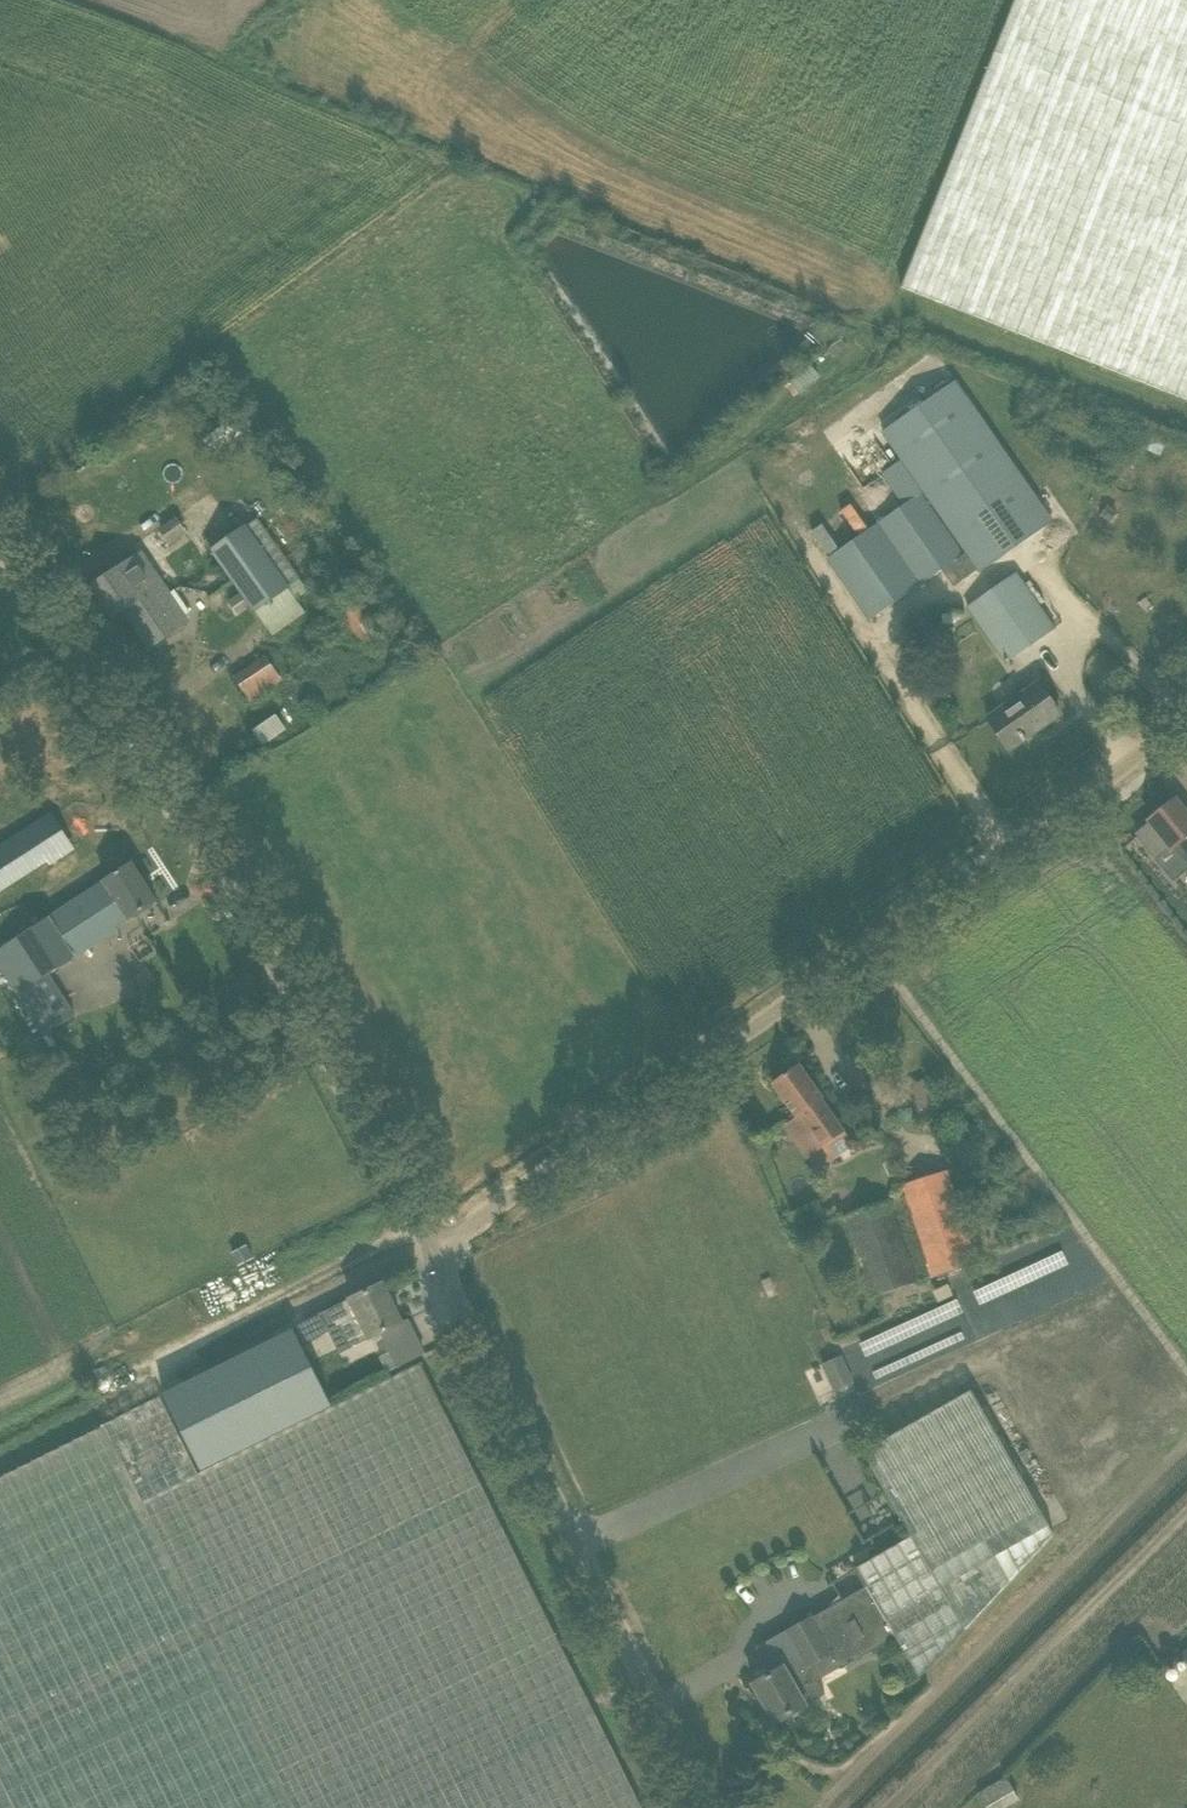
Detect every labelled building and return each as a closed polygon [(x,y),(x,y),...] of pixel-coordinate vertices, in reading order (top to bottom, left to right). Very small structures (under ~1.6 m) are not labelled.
[(902,287),(1186,399),(1186,0),(1015,0),(902,287)] [(921,492),(924,490),(967,552),(979,569),(1051,517),(955,383),(885,433),(903,459),(883,472),(905,504),(921,492)] [(871,619),(950,563),(962,581),(979,569),(967,552),(963,554),(921,492),(905,504),(828,557),(871,619)] [(255,608),(287,586),(299,577),(259,520),(249,527),(247,524),(213,548),(255,608)] [(175,588),(166,595),(155,579),(138,590),(121,566),(93,586),(114,617),(126,609),(141,631),(151,647),(184,623),(181,617),(190,611),(175,588)] [(1055,628),(1017,572),(969,606),(1008,662),(1055,628)] [(307,613),(287,586),(255,608),(274,636),(307,613)] [(235,677),(251,701),(283,679),(267,656),(235,677)] [(1008,751),(1061,713),(1039,682),(988,717),(1008,751)] [(275,713),(253,729),(264,743),(286,727),(275,713)] [(1171,846),(1172,848),(1182,841),(1186,847),(1186,813),(1176,799),(1150,820),(1152,822),(1137,834),(1156,857),(1171,846)] [(74,846),(53,814),(28,831),(49,863),(74,846)] [(157,900),(133,862),(0,949),(0,963),(46,1035),(74,1017),(46,976),(118,928),(117,926),(157,900)] [(823,1098),(799,1064),(773,1083),(797,1117),(799,1115),(831,1161),(853,1145),(822,1099),(823,1098)] [(945,1170),(943,1171),(904,1184),(935,1276),(977,1262),(945,1170)] [(889,1202),(845,1216),(873,1296),(917,1282),(889,1202)] [(354,1346),(370,1338),(371,1338),(403,1322),(383,1282),(295,1326),(304,1343),(342,1324),(354,1346)] [(401,1347),(392,1351),(399,1366),(408,1362),(401,1347)] [(832,1390),(853,1382),(843,1354),(822,1362),(832,1390)] [(422,1364),(199,1472),(160,1396),(104,1426),(0,1477),(0,1807),(643,1807),(422,1364)] [(251,1400),(269,1434),(329,1404),(312,1369),(251,1400)] [(867,1586),(896,1635),(921,1677),(1055,1534),(1039,1507),(972,1389),(881,1441),(863,1452),(911,1536),(857,1567),(867,1586)] [(896,1635),(867,1586),(813,1616),(834,1650),(843,1666),(896,1635)] [(818,1680),(819,1679),(810,1664),(834,1650),(813,1616),(788,1631),(801,1654),(778,1668),(778,1669),(753,1683),(775,1722),(826,1694),(818,1680)] [(1019,1800),(1007,1775),(977,1790),(986,1807),(1003,1807),(1019,1800)]
